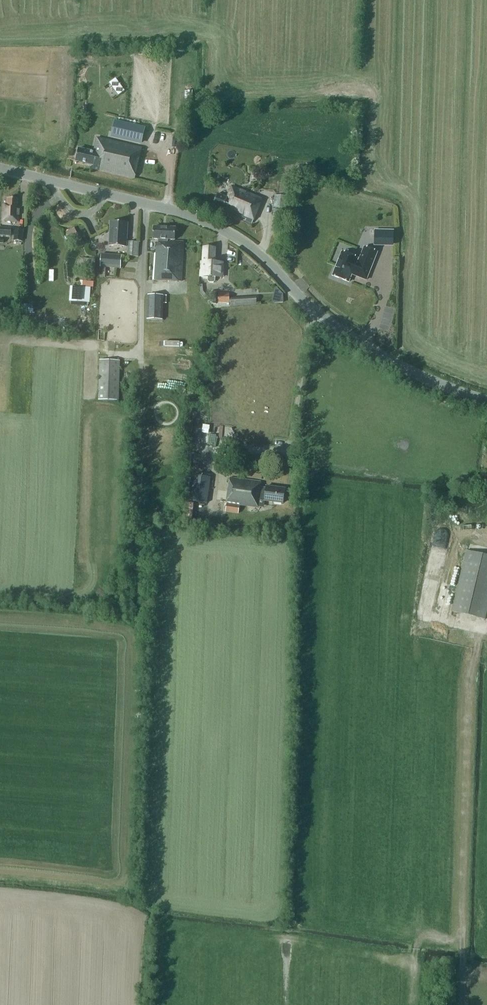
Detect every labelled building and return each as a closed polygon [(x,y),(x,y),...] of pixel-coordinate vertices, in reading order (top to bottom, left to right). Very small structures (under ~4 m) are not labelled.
[(118,96),(126,91),(116,77),(109,82),(118,96)] [(113,135),(134,140),(137,127),(128,125),(128,124),(118,122),(116,122),(113,135)] [(94,170),(133,180),(141,149),(97,138),(93,153),(79,149),(76,162),(94,167),(94,170)] [(296,171),(296,173),(305,175),(306,168),(298,167),(297,172),(296,171)] [(259,198),(259,197),(240,189),(239,191),(230,187),(225,198),(216,195),(212,205),(227,212),(226,214),(232,216),(233,214),(244,218),(243,221),(250,224),(261,199),(259,198)] [(275,195),(273,207),(286,209),(287,196),(275,195)] [(7,220),(6,226),(0,226),(0,234),(11,234),(11,221),(17,222),(18,208),(16,208),(17,198),(5,198),(5,204),(3,204),(2,220),(7,220)] [(125,247),(128,224),(111,223),(109,246),(125,247)] [(152,282),(181,283),(182,242),(167,241),(167,239),(174,240),(174,228),(153,228),(152,240),(156,240),(156,244),(154,244),(152,282)] [(14,241),(22,241),(24,230),(15,229),(14,241)] [(375,230),(374,243),(393,244),(393,231),(375,230)] [(126,256),(138,257),(139,243),(127,242),(126,256)] [(333,276),(348,282),(351,274),(366,280),(377,252),(364,247),(359,259),(342,252),(333,276)] [(213,248),(202,248),(202,261),(200,261),(200,278),(208,278),(208,281),(209,283),(213,283),(215,281),(215,278),(221,278),(221,262),(213,262),(213,248)] [(120,269),(120,267),(121,256),(101,254),(100,267),(106,268),(120,269)] [(95,270),(96,259),(84,258),(83,269),(95,270)] [(70,286),(69,302),(89,303),(90,287),(70,286)] [(218,293),(218,303),(229,303),(229,294),(218,293)] [(147,319),(162,319),(163,295),(147,295),(147,319)] [(98,330),(97,340),(104,341),(105,331),(98,330)] [(98,400),(118,401),(119,361),(99,360),(98,400)] [(210,478),(195,475),(191,501),(206,503),(210,478)] [(227,504),(228,504),(227,513),(239,515),(240,505),(259,508),(260,499),(266,500),(266,502),(284,505),(286,490),(268,487),(267,490),(261,489),(262,483),(231,478),(227,504)] [(485,619),(486,612),(486,555),(466,550),(452,611),(485,619)]
